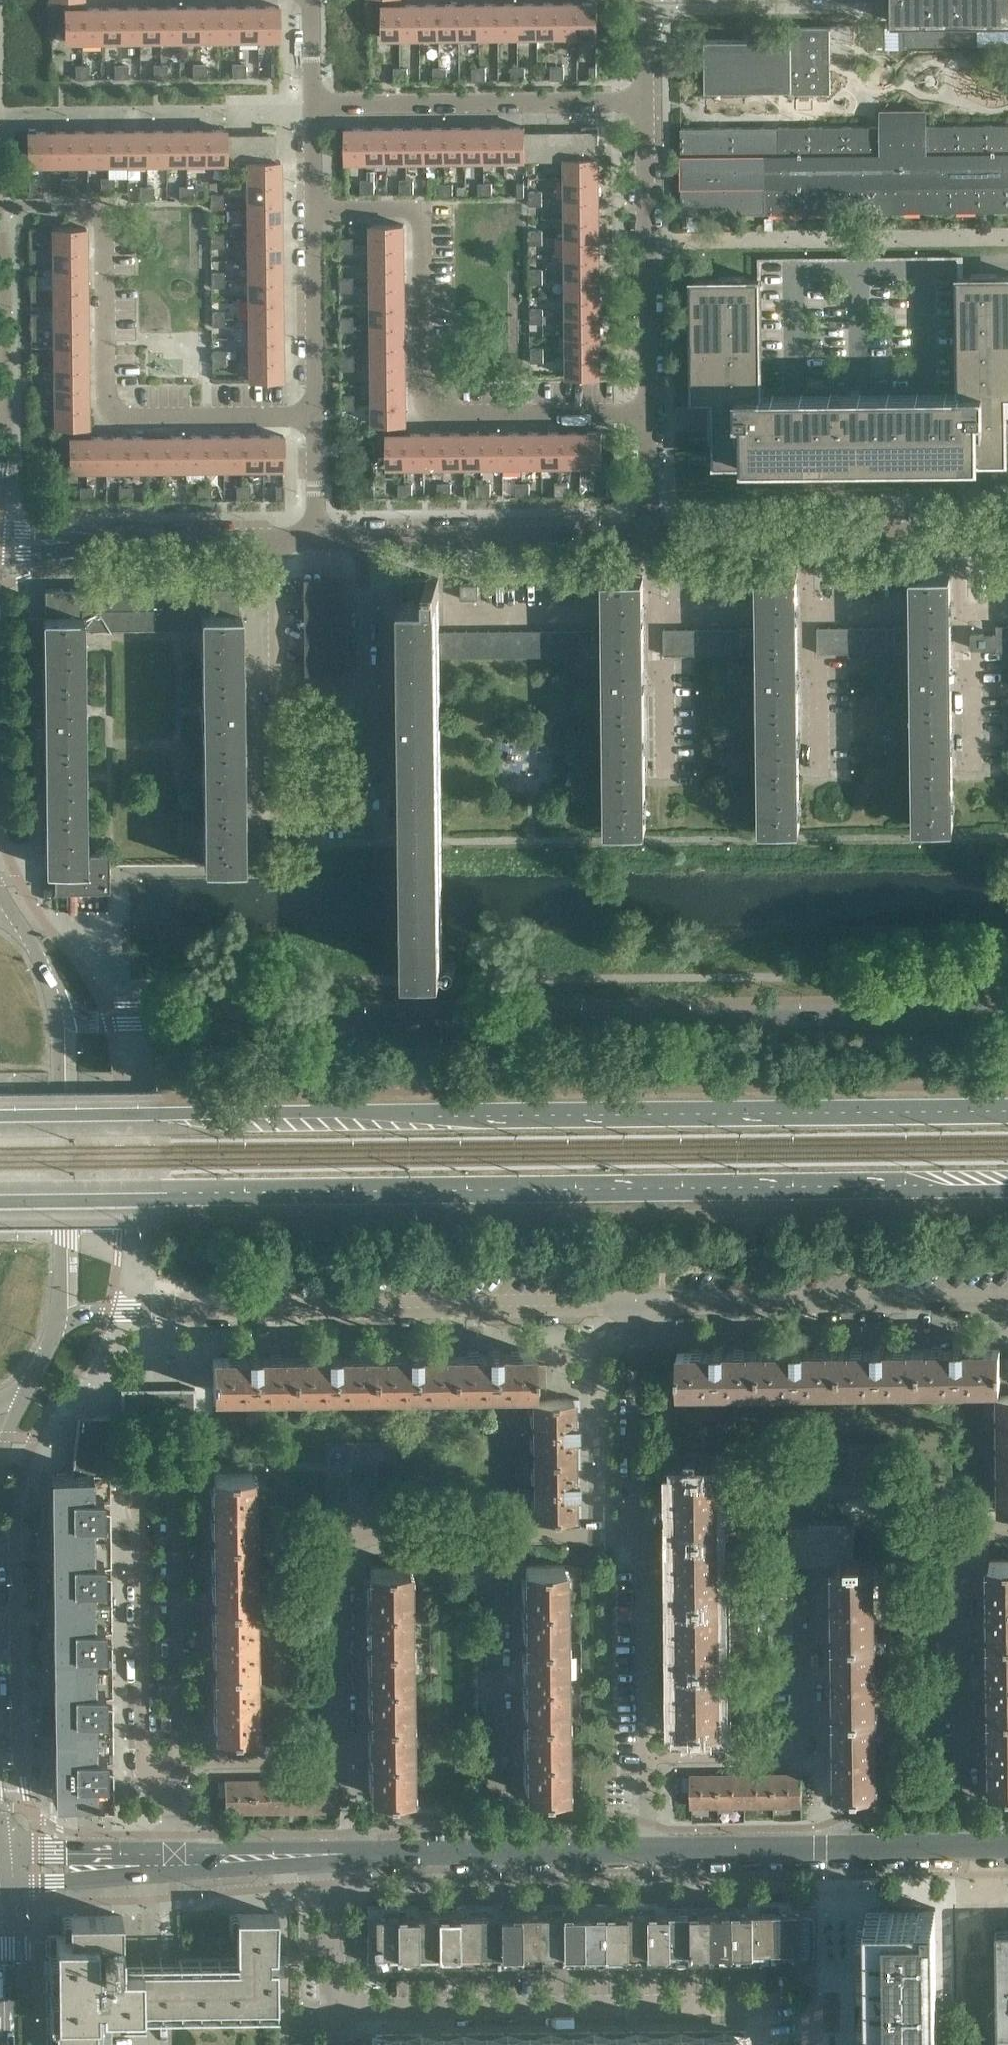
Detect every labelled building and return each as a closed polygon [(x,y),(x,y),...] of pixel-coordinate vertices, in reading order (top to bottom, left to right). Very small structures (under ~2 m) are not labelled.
[(82,8),(83,8),(83,0),(69,0),(69,8),(65,8),(66,41),(74,41),(74,43),(81,43),(81,41),(82,41),(82,8)] [(400,4),(401,4),(401,0),(387,0),(387,4),(383,4),(384,38),(392,37),(392,39),(399,39),(399,37),(400,37),(400,4)] [(892,21),(1007,20),(1007,0),(892,0),(892,21)] [(557,36),(557,2),(537,3),(537,36),(549,36),(549,37),(556,37),(556,36),(557,36)] [(577,35),(576,2),(557,2),(557,36),(568,35),(568,37),(575,37),(575,35),(577,35)] [(597,35),(597,2),(576,2),(577,35),(588,35),(588,37),(595,37),(595,35),(597,35)] [(479,36),(478,3),(459,4),(459,37),(470,36),(470,38),(477,38),(477,36),(479,36)] [(498,36),(498,3),(478,3),(479,36),(490,36),(490,38),(497,38),(497,36),(498,36)] [(518,36),(517,3),(498,3),(498,36),(510,36),(510,38),(516,38),(516,36),(518,36)] [(537,36),(537,3),(517,3),(518,36),(529,36),(529,38),(536,38),(536,36),(537,36)] [(420,37),(419,4),(401,4),(400,4),(400,37),(412,37),(412,39),(418,39),(418,37),(420,37)] [(439,37),(439,4),(419,4),(420,37),(431,37),(431,39),(438,39),(438,37),(439,37)] [(459,37),(459,4),(439,4),(439,37),(451,37),(451,39),(458,38),(458,37),(459,37)] [(279,39),(279,5),(258,6),(259,39),(270,39),(270,40),(277,40),(277,39),(279,39)] [(200,39),(200,6),(180,7),(180,40),(192,40),(192,41),(198,41),(198,39),(200,39)] [(219,39),(219,6),(200,6),(200,39),(211,39),(211,41),(218,41),(218,39),(219,39)] [(239,39),(239,6),(219,6),(219,39),(231,39),(231,41),(238,41),(238,39),(239,39)] [(259,39),(258,6),(239,6),(239,39),(250,39),(250,41),(257,41),(257,39),(259,39)] [(102,7),(83,8),(82,8),(82,41),(94,41),(94,43),(100,43),(100,41),(102,41),(102,7)] [(121,40),(121,7),(102,7),(102,41),(113,41),(113,42),(120,42),(120,40),(121,40)] [(141,40),(141,7),(121,7),(121,40),(133,40),(133,42),(140,42),(140,40),(141,40)] [(161,40),(160,7),(141,7),(141,40),(152,40),(153,42),(159,42),(159,40),(161,40)] [(180,40),(180,7),(160,7),(161,40),(172,40),(172,42),(179,42),(179,40),(180,40)] [(831,92),(830,27),(830,26),(790,26),(790,38),(705,39),(706,90),(791,89),(791,93),(831,92)] [(926,125),(926,111),(881,111),(881,125),(681,128),(681,156),(683,156),(684,185),(682,185),(682,214),(750,213),(750,212),(752,212),(752,213),(764,213),(763,212),(765,212),(765,213),(1007,211),(1007,124),(926,125)] [(485,160),(484,126),(465,127),(465,160),(467,160),(467,162),(473,162),(473,160),(485,160)] [(504,159),(504,126),(484,126),(485,160),(486,160),(486,161),(493,161),(493,160),(504,159)] [(525,159),(525,132),(525,126),(504,126),(504,159),(506,159),(506,161),(513,161),(513,159),(525,159)] [(387,161),(386,127),(367,128),(367,161),(369,161),(369,163),(375,163),(375,161),(387,161)] [(406,160),(406,127),(386,127),(387,161),(388,161),(388,163),(395,162),(395,161),(406,160)] [(426,160),(426,127),(406,127),(406,160),(408,160),(408,162),(415,162),(415,160),(426,160)] [(446,160),(445,127),(426,127),(426,160),(427,160),(427,162),(434,162),(434,160),(446,160)] [(465,160),(465,127),(445,127),(446,160),(447,160),(447,162),(454,162),(454,160),(465,160)] [(594,157),(594,143),(599,143),(599,127),(583,127),(583,131),(561,132),(561,159),(565,159),(565,170),(563,170),(563,177),(565,177),(565,178),(599,178),(599,157),(594,157)] [(367,161),(367,128),(346,128),(347,161),(349,161),(349,163),(356,163),(356,161),(367,161)] [(186,162),(186,129),(166,130),(167,163),(168,163),(168,164),(175,164),(175,163),(186,162)] [(206,162),(205,129),(186,129),(186,162),(188,162),(188,164),(194,164),(194,162),(206,162)] [(226,162),(226,135),(226,129),(205,129),(206,162),(207,162),(207,164),(214,164),(214,162),(226,162)] [(88,164),(88,130),(68,131),(69,164),(70,164),(70,166),(77,165),(77,164),(88,164)] [(108,163),(107,130),(88,130),(88,164),(90,163),(90,165),(96,165),(96,163),(108,163)] [(127,163),(127,130),(107,130),(108,163),(109,163),(109,165),(116,165),(116,163),(127,163)] [(147,163),(147,130),(127,130),(127,163),(129,163),(129,165),(136,165),(136,163),(147,163)] [(167,163),(166,130),(147,130),(147,163),(148,163),(148,165),(155,165),(155,163),(167,163)] [(49,164),(49,131),(28,131),(28,164),(31,164),(31,166),(38,166),(38,164),(49,164)] [(69,164),(68,131),(49,131),(49,164),(50,164),(50,166),(57,166),(57,164),(69,164)] [(537,159),(537,132),(525,132),(525,159),(537,159)] [(549,159),(549,132),(537,132),(537,159),(549,159)] [(561,159),(561,132),(549,132),(549,159),(561,159)] [(239,162),(238,135),(226,135),(226,162),(239,162)] [(250,161),(250,135),(238,135),(239,162),(247,162),(247,161),(250,161)] [(262,161),(262,135),(250,135),(250,161),(262,161)] [(274,161),(274,135),(262,135),(262,161),(274,161)] [(262,161),(250,161),(247,161),(247,162),(247,173),(245,173),(245,180),(247,180),(247,181),(281,181),(281,161),(274,161),(262,161)] [(599,198),(599,178),(565,178),(565,190),(564,190),(564,197),(565,197),(565,198),(599,198)] [(281,201),(281,181),(247,181),(247,193),(245,193),(245,200),(247,200),(247,201),(281,201)] [(599,217),(599,198),(565,198),(566,209),(564,209),(564,216),(566,216),(566,218),(599,217)] [(281,220),(281,201),(247,201),(247,212),(246,212),(246,219),(248,219),(248,221),(281,220)] [(599,237),(599,217),(566,218),(566,229),(564,229),(564,236),(566,236),(566,237),(599,237)] [(281,240),(281,220),(248,221),(248,232),(246,232),(246,239),(248,239),(248,240),(281,240)] [(405,245),(404,224),(371,224),(371,227),(369,227),(370,234),(371,234),(372,245),(405,245)] [(87,248),(86,227),(53,228),(53,230),(51,230),(52,237),(53,237),(54,248),(87,248)] [(600,256),(599,237),(566,237),(566,249),(564,249),(564,255),(566,255),(566,257),(600,256)] [(282,259),(281,240),(248,240),(248,252),(246,252),(246,258),(248,258),(248,260),(282,259)] [(405,264),(405,245),(372,245),(372,246),(370,247),(370,253),(372,253),(372,265),(405,264)] [(87,268),(87,248),(54,248),(54,250),(52,250),(52,257),(54,257),(54,268),(87,268)] [(600,276),(600,256),(566,257),(566,268),(564,268),(565,275),(566,275),(566,276),(600,276)] [(282,279),(282,259),(248,260),(248,271),(246,271),(246,278),(248,278),(248,279),(282,279)] [(405,284),(405,264),(372,265),(372,266),(370,266),(370,273),(372,273),(372,284),(405,284)] [(87,287),(87,268),(54,268),(54,270),(52,269),(52,276),(54,276),(54,288),(87,287)] [(1007,393),(1007,275),(998,275),(998,271),(972,271),(972,276),(969,276),(969,287),(967,287),(967,293),(964,293),(964,307),(967,307),(967,321),(964,321),(964,336),(967,336),(967,350),(964,350),(965,376),(967,376),(968,390),(965,390),(965,391),(959,391),(959,398),(947,398),(947,401),(902,401),(902,398),(876,399),(876,401),(862,402),(862,399),(847,399),(847,402),(842,402),(842,392),(830,392),(831,399),(818,399),(818,402),(786,402),(786,400),(761,400),(761,393),(755,393),(755,392),(752,392),(752,378),(755,378),(755,352),(752,352),(752,338),(755,338),(755,323),(752,323),(752,309),(754,309),(754,295),(751,295),(751,289),(749,289),(749,278),(746,278),(746,273),(720,273),(720,278),(694,278),(702,307),(695,307),(702,336),(695,336),(702,365),(702,367),(695,396),(715,396),(715,420),(710,420),(710,439),(715,438),(715,460),(744,460),(773,453),(776,453),(802,459),(804,459),(830,452),(833,452),(859,458),(863,458),(889,452),(891,452),(918,458),(920,458),(946,451),(949,451),(975,457),(978,458),(1007,457),(1006,435),(1007,435),(1007,417),(1006,417),(1006,393),(1007,393)] [(600,296),(600,276),(566,276),(567,288),(565,288),(565,295),(567,295),(567,296),(600,296)] [(282,299),(282,279),(248,279),(248,291),(247,291),(247,298),(248,298),(249,299),(282,299)] [(405,304),(405,284),(372,284),(372,286),(370,286),(370,293),(372,292),(372,304),(405,304)] [(87,307),(87,287),(54,288),(54,289),(52,289),(52,296),(54,296),(54,307),(87,307)] [(600,315),(600,296),(567,296),(567,307),(565,307),(565,314),(567,314),(567,316),(600,315)] [(282,318),(282,299),(249,299),(249,310),(247,310),(247,317),(249,317),(249,319),(282,318)] [(406,323),(405,304),(372,304),(372,305),(370,305),(370,312),(372,312),(372,324),(406,323)] [(87,327),(87,307),(54,307),(54,309),(52,309),(52,316),(54,315),(54,327),(87,327)] [(600,335),(600,315),(567,316),(567,327),(565,327),(565,334),(567,334),(567,335),(600,335)] [(282,338),(282,318),(249,319),(249,330),(247,330),(247,337),(249,337),(249,338),(282,338)] [(406,343),(406,323),(372,324),(372,325),(371,325),(371,332),(372,332),(373,343),(406,343)] [(88,346),(87,327),(54,327),(54,328),(53,328),(53,335),(54,335),(55,347),(88,346)] [(601,354),(600,335),(567,335),(567,347),(565,347),(565,353),(567,353),(567,355),(601,354)] [(283,357),(282,338),(249,338),(249,350),(247,350),(247,356),(249,356),(249,358),(283,357)] [(406,362),(406,343),(373,343),(373,345),(371,344),(371,351),(373,351),(373,363),(406,362)] [(88,366),(88,346),(55,347),(55,348),(53,348),(53,355),(55,355),(55,366),(88,366)] [(601,375),(601,354),(567,355),(567,366),(566,366),(566,373),(568,373),(568,375),(601,375)] [(283,378),(283,357),(249,358),(249,369),(248,369),(248,376),(249,376),(249,378),(283,378)] [(406,382),(406,362),(373,363),(373,364),(371,364),(371,371),(373,371),(373,382),(406,382)] [(88,385),(88,366),(55,366),(55,367),(53,368),(53,374),(55,374),(55,386),(88,385)] [(406,402),(406,382),(373,382),(373,384),(371,384),(371,391),(373,390),(373,402),(406,402)] [(88,405),(88,385),(55,386),(55,387),(53,387),(53,394),(55,394),(55,405),(88,405)] [(407,422),(406,402),(373,402),(373,403),(371,403),(371,410),(373,410),(373,422),(391,422),(405,422),(407,422)] [(89,425),(88,405),(55,405),(55,407),(53,407),(53,413),(55,413),(55,426),(74,425),(87,425),(89,425)] [(405,466),(404,433),(405,433),(405,422),(391,422),(392,433),(388,433),(388,466),(397,466),(397,468),(403,468),(403,466),(405,466)] [(87,470),(86,436),(87,436),(87,425),(74,425),(74,437),(70,437),(70,470),(78,470),(78,472),(85,471),(85,470),(87,470)] [(542,465),(542,431),(522,432),(522,465),(534,465),(534,467),(541,467),(541,465),(542,465)] [(562,465),(561,431),(542,431),(542,465),(553,465),(553,466),(560,466),(560,465),(562,465)] [(581,464),(581,431),(561,431),(562,465),(573,464),(573,466),(580,466),(580,464),(581,464)] [(602,464),(601,431),(581,431),(581,464),(593,464),(593,466),(599,466),(599,464),(602,464)] [(464,466),(463,432),(444,433),(444,466),(455,466),(455,468),(462,467),(462,466),(464,466)] [(483,465),(483,432),(463,432),(464,466),(475,465),(475,467),(482,467),(482,465),(483,465)] [(503,465),(502,432),(483,432),(483,465),(495,465),(495,467),(501,467),(501,465),(503,465)] [(522,465),(522,432),(502,432),(503,465),(514,465),(514,467),(521,467),(521,465),(522,465)] [(424,433),(405,433),(404,433),(405,466),(416,466),(416,468),(423,468),(423,466),(424,466),(424,433)] [(444,466),(444,433),(424,433),(424,466),(436,466),(436,468),(443,468),(443,466),(444,466)] [(284,468),(283,434),(263,435),(263,468),(274,468),(274,469),(281,469),(281,468),(284,468)] [(185,469),(184,435),(165,436),(165,469),(176,469),(176,471),(183,470),(183,469),(185,469)] [(204,468),(204,435),(184,435),(185,469),(196,468),(196,470),(203,470),(203,468),(204,468)] [(224,468),(223,435),(204,435),(204,468),(216,468),(216,470),(222,470),(222,468),(224,468)] [(243,468),(243,435),(223,435),(224,468),(235,468),(235,470),(242,470),(242,468),(243,468)] [(263,468),(263,435),(243,435),(243,468),(255,468),(255,470),(262,470),(262,468),(263,468)] [(106,436),(87,436),(86,436),(87,470),(98,470),(98,471),(105,471),(105,469),(106,469),(106,436)] [(126,469),(126,436),(106,436),(106,469),(118,469),(118,471),(124,471),(124,469),(126,469)] [(145,469),(145,436),(126,436),(126,469),(137,469),(137,471),(144,471),(144,469),(145,469)] [(165,469),(165,436),(145,436),(145,469),(157,469),(157,471),(164,471),(164,469),(165,469)] [(951,634),(951,572),(912,572),(912,626),(912,634),(951,634)] [(798,635),(797,574),(758,574),(759,627),(759,636),(798,635)] [(644,637),(644,575),(604,576),(605,629),(605,637),(644,637)] [(440,657),(440,631),(439,577),(402,578),(405,843),(406,875),(406,934),(407,972),(443,972),(443,956),(443,933),(442,875),(442,843),(440,661),(440,657)] [(479,598),(479,583),(461,583),(461,598),(479,598)] [(242,678),(241,632),(241,612),(239,612),(238,586),(202,587),(202,626),(202,679),(242,678)] [(112,627),(112,587),(83,588),(83,627),(112,627)] [(142,627),(142,587),(112,587),(112,627),(142,627)] [(172,626),(172,587),(142,587),(142,627),(172,626)] [(202,626),(202,587),(172,587),(172,626),(202,626)] [(83,680),(83,633),(83,627),(83,588),(45,588),(45,614),(43,614),(44,680),(83,680)] [(338,657),(338,608),(305,609),(306,657),(338,657)] [(1007,651),(1007,625),(996,625),(996,634),(996,646),(996,651),(1007,651)] [(865,652),(865,626),(854,627),(854,652),(865,652)] [(876,652),(876,626),(865,626),(865,652),(876,652)] [(887,652),(887,626),(876,626),(876,652),(887,652)] [(898,652),(898,626),(887,626),(887,652),(898,652)] [(912,652),(912,634),(912,626),(898,626),(898,652),(912,652)] [(744,653),(744,627),(733,628),(733,653),(744,653)] [(759,653),(759,636),(759,627),(744,627),(744,653),(759,653)] [(832,653),(832,627),(817,627),(817,653),(832,653)] [(843,652),(843,627),(832,627),(832,653),(843,652)] [(854,652),(854,627),(843,627),(843,652),(854,652)] [(678,654),(678,628),(664,628),(664,654),(678,654)] [(689,654),(689,628),(678,628),(678,654),(689,654)] [(700,654),(700,628),(689,628),(689,654),(700,654)] [(711,654),(711,628),(700,628),(700,654),(711,654)] [(722,654),(722,628),(711,628),(711,654),(722,654)] [(733,653),(733,628),(722,628),(722,654),(733,653)] [(567,655),(566,629),(555,630),(555,655),(567,655)] [(578,655),(577,629),(566,629),(567,655),(578,655)] [(588,655),(588,629),(577,629),(578,655),(588,655)] [(605,655),(605,637),(605,629),(588,629),(588,655),(605,655)] [(479,656),(478,630),(467,631),(468,656),(479,656)] [(490,656),(489,630),(478,630),(479,656),(490,656)] [(501,656),(500,630),(489,630),(490,656),(501,656)] [(512,656),(511,630),(500,630),(501,656),(512,656)] [(523,656),(522,630),(511,630),(512,656),(523,656)] [(534,656),(533,630),(522,630),(523,656),(534,656)] [(545,655),(544,630),(533,630),(534,656),(545,655)] [(555,655),(555,630),(544,630),(545,655),(555,655)] [(457,656),(456,631),(440,631),(440,657),(457,656)] [(468,656),(467,631),(456,631),(457,656),(468,656)] [(996,646),(996,634),(995,634),(995,633),(971,633),(971,647),(995,647),(995,646),(996,646)] [(952,699),(951,634),(912,634),(912,652),(913,699),(952,699)] [(799,700),(798,635),(759,636),(759,653),(759,701),(799,700)] [(645,702),(644,637),(605,637),(605,655),(606,702),(645,702)] [(242,743),(242,707),(242,678),(202,679),(203,744),(242,743)] [(84,745),(84,692),(83,680),(44,680),(45,745),(84,745)] [(953,763),(952,699),(913,699),(914,764),(953,763)] [(799,765),(799,700),(759,701),(760,765),(799,765)] [(646,766),(645,702),(606,702),(606,767),(646,766)] [(243,808),(243,772),(242,743),(203,744),(204,809),(243,808)] [(85,810),(84,757),(84,745),(45,745),(45,810),(85,810)] [(954,825),(953,763),(914,764),(914,825),(954,825)] [(800,826),(799,765),(760,765),(761,827),(800,826)] [(646,828),(646,766),(606,767),(607,829),(646,828)] [(244,865),(243,808),(204,809),(205,865),(244,865)] [(85,852),(85,847),(85,810),(45,810),(46,867),(55,867),(55,891),(110,890),(109,852),(85,852)] [(919,1384),(919,1348),(885,1348),(885,1344),(873,1345),(873,1348),(839,1349),(839,1384),(919,1384)] [(999,1367),(999,1358),(1000,1358),(1000,1347),(965,1348),(965,1344),(953,1344),(953,1348),(919,1348),(919,1384),(999,1383),(999,1375),(999,1367)] [(839,1384),(839,1349),(805,1349),(805,1345),(793,1345),(793,1349),(759,1350),(759,1385),(839,1384)] [(759,1385),(759,1350),(725,1350),(725,1346),(713,1346),(713,1350),(678,1351),(678,1386),(759,1385)] [(534,1372),(534,1363),(535,1363),(535,1352),(500,1353),(500,1349),(488,1349),(488,1353),(454,1353),(454,1389),(534,1388),(534,1381),(534,1372)] [(454,1389),(454,1353),(420,1354),(420,1350),(408,1350),(408,1354),(374,1354),(374,1390),(454,1389)] [(294,1391),(294,1355),(260,1355),(260,1351),(248,1352),(248,1356),(213,1356),(213,1392),(294,1391)] [(374,1390),(374,1354),(340,1354),(340,1351),(328,1351),(328,1355),(294,1355),(294,1391),(374,1390)] [(1000,1358),(999,1358),(999,1367),(1007,1367),(1007,1358),(1000,1358)] [(545,1372),(545,1363),(535,1363),(534,1363),(534,1372),(545,1372)] [(999,1367),(999,1375),(1007,1375),(1007,1367),(999,1367)] [(546,1381),(545,1372),(534,1372),(534,1381),(546,1381)] [(999,1375),(999,1383),(999,1384),(1007,1384),(1007,1375),(999,1375)] [(546,1389),(546,1381),(534,1381),(534,1388),(534,1389),(546,1389)] [(999,1384),(999,1393),(1007,1393),(1007,1384),(999,1384)] [(195,1418),(195,1388),(181,1388),(181,1390),(141,1390),(141,1388),(122,1388),(122,1419),(141,1418),(141,1416),(181,1416),(181,1418),(195,1418)] [(546,1398),(546,1389),(534,1389),(534,1398),(546,1398)] [(999,1393),(1000,1452),(1007,1452),(1007,1393),(999,1393)] [(577,1433),(577,1422),(573,1422),(572,1409),(579,1409),(579,1398),(546,1398),(534,1398),(535,1457),(580,1456),(580,1446),(573,1446),(573,1433),(577,1433)] [(112,1630),(111,1576),(103,1575),(103,1566),(111,1565),(111,1511),(102,1510),(102,1501),(111,1500),(110,1415),(79,1416),(73,1473),(52,1473),(56,1800),(76,1799),(77,1811),(114,1811),(114,1771),(105,1770),(105,1761),(114,1760),(113,1706),(105,1705),(105,1696),(113,1695),(112,1641),(104,1640),(104,1631),(112,1630)] [(1000,1452),(1000,1510),(1007,1510),(1007,1452),(1000,1452)] [(578,1491),(578,1479),(573,1479),(573,1467),(580,1466),(580,1456),(535,1457),(536,1515),(580,1515),(580,1503),(574,1503),(573,1491),(578,1491)] [(718,1531),(717,1466),(679,1467),(680,1532),(718,1531)] [(253,1536),(252,1471),(214,1471),(215,1537),(253,1536)] [(874,1637),(874,1599),(873,1561),(862,1561),(862,1556),(855,1556),(854,1525),(788,1526),(789,1563),(836,1562),(836,1637),(874,1637)] [(719,1596),(718,1531),(680,1532),(681,1596),(719,1596)] [(254,1600),(253,1536),(215,1537),(216,1601),(254,1600)] [(990,1559),(991,1636),(1007,1635),(1007,1559),(990,1559)] [(565,1640),(564,1564),(526,1564),(526,1641),(565,1640)] [(409,1642),(409,1565),(370,1566),(371,1643),(409,1642)] [(720,1660),(719,1596),(681,1596),(681,1661),(720,1660)] [(255,1665),(254,1600),(216,1601),(217,1665),(255,1665)] [(991,1636),(992,1711),(1007,1711),(1007,1635),(991,1636)] [(875,1712),(875,1675),(874,1637),(836,1637),(837,1713),(875,1712)] [(565,1716),(565,1678),(565,1640),(526,1641),(527,1716),(565,1716)] [(410,1717),(410,1680),(409,1642),(371,1643),(372,1718),(410,1717)] [(720,1725),(720,1660),(681,1661),(682,1726),(720,1725)] [(255,1730),(255,1665),(217,1665),(217,1731),(255,1730)] [(992,1711),(993,1787),(1007,1787),(1007,1711),(992,1711)] [(876,1788),(876,1750),(875,1712),(837,1713),(838,1789),(876,1788)] [(566,1792),(566,1753),(565,1716),(527,1716),(528,1792),(566,1792)] [(411,1793),(411,1755),(410,1717),(372,1718),(373,1794),(411,1793)] [(802,1803),(802,1774),(773,1775),(774,1801),(788,1801),(788,1803),(802,1803)] [(718,1801),(718,1775),(690,1776),(690,1789),(690,1804),(704,1804),(704,1802),(718,1801)] [(746,1804),(746,1775),(718,1775),(718,1801),(733,1801),(733,1804),(746,1804)] [(774,1801),(773,1775),(746,1775),(746,1804),(759,1804),(759,1801),(774,1801)] [(253,1807),(253,1780),(225,1781),(225,1794),(225,1809),(239,1809),(239,1807),(253,1807)] [(281,1809),(281,1780),(253,1780),(253,1807),(268,1806),(268,1809),(281,1809)] [(309,1806),(308,1780),(281,1780),(281,1809),(294,1809),(294,1806),(309,1806)] [(867,1907),(869,2044),(938,2044),(936,1906),(867,1907)] [(812,1960),(811,1933),(811,1907),(374,1912),(375,1940),(372,1940),(372,1946),(375,1946),(375,1964),(812,1960)] [(112,2006),(152,2005),(179,2005),(179,2015),(182,2015),(199,2015),(199,2014),(201,2014),(201,2015),(218,2015),(218,2014),(220,2014),(220,2015),(237,2014),(240,2014),(256,2014),(259,2014),(275,2014),(278,2013),(278,2004),(277,1964),(283,1964),(282,1952),(277,1952),(278,1913),(229,1914),(230,1935),(237,1935),(237,1957),(179,1958),(179,1964),(152,1964),(122,1964),(122,1960),(123,1960),(123,1955),(123,1942),(122,1942),(122,1936),(123,1936),(123,1915),(62,1915),(62,1934),(46,1935),(46,1937),(46,1954),(47,1975),(46,1975),(46,1992),(47,1992),(47,1995),(46,1995),(47,2011),(47,2014),(47,2031),(47,2034),(47,2044),(113,2044),(112,2006)] [(997,1998),(996,2001),(991,2005),(990,2007),(990,2009),(990,2021),(990,2023),(996,2029),(997,2030),(997,2032),(997,2044),(1007,2044),(1007,1927),(1000,1927),(998,1928),(997,1929),(996,1930),(997,1998)]
